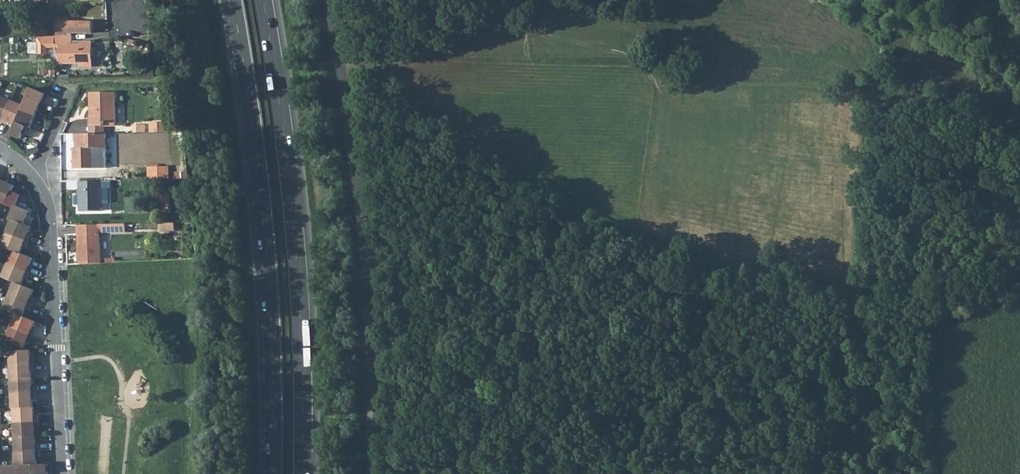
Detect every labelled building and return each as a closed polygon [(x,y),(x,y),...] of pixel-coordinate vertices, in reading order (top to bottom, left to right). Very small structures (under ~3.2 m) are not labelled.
[(57,36),(71,36),(71,32),(91,32),(91,22),(57,22),(57,36)] [(79,67),(91,67),(91,41),(81,41),(81,44),(72,44),(72,36),(71,36),(57,36),(57,39),(39,38),(39,54),(47,53),(46,47),(60,47),(61,64),(79,63),(79,67)] [(44,93),(31,87),(27,96),(40,102),(44,93)] [(89,126),(104,126),(104,124),(115,123),(115,92),(89,93),(90,118),(89,118),(89,126)] [(1,122),(10,100),(0,95),(0,121),(1,122)] [(22,109),(35,114),(40,102),(27,96),(23,105),(22,109)] [(1,122),(7,124),(8,121),(15,124),(16,122),(22,109),(23,105),(10,100),(1,122)] [(25,126),(29,127),(35,114),(22,109),(16,122),(25,126)] [(11,135),(20,138),(25,126),(16,122),(15,124),(11,135)] [(149,123),(149,133),(167,133),(167,123),(149,123)] [(73,169),(94,169),(93,148),(106,148),(105,134),(104,134),(89,134),(74,134),(74,142),(78,142),(78,148),(73,148),(73,169)] [(149,180),(159,180),(158,167),(148,167),(149,180)] [(6,205),(6,204),(12,191),(14,186),(7,183),(9,179),(3,177),(0,183),(0,203),(6,205)] [(80,211),(102,211),(101,181),(79,181),(80,211)] [(6,204),(15,208),(16,205),(20,195),(12,191),(6,204)] [(168,210),(167,193),(159,194),(161,210),(168,210)] [(12,219),(24,224),(29,211),(16,205),(15,208),(11,218),(12,219)] [(32,235),(29,234),(32,227),(24,224),(12,219),(7,232),(29,241),(32,235)] [(176,223),(161,223),(161,231),(176,231),(176,223)] [(79,264),(100,263),(99,233),(99,224),(78,225),(79,264)] [(99,224),(99,233),(109,232),(109,224),(99,224)] [(126,224),(109,224),(109,232),(126,232),(126,224)] [(1,245),(13,250),(21,253),(24,246),(27,247),(29,241),(7,232),(1,245)] [(34,267),(31,265),(33,258),(21,253),(13,250),(8,263),(31,273),(34,267)] [(15,282),(22,285),(25,278),(28,279),(31,273),(8,263),(2,276),(15,282)] [(35,298),(32,297),(35,290),(22,285),(15,282),(9,295),(32,305),(35,298)] [(17,314),(24,317),(26,310),(29,311),(32,305),(9,295),(4,308),(17,314)] [(11,327),(34,337),(36,330),(33,329),(36,322),(24,317),(17,314),(11,327)] [(19,346),(25,349),(28,342),(31,343),(34,337),(11,327),(5,340),(19,346)] [(34,359),(31,359),(30,351),(29,351),(24,351),(17,352),(10,352),(10,366),(34,365),(34,359)] [(34,365),(10,366),(11,380),(30,379),(32,379),(31,372),(35,371),(34,365)] [(35,387),(32,387),(32,379),(30,379),(11,380),(12,394),(36,393),(35,387)] [(36,393),(12,394),(12,408),(14,408),(33,407),(33,400),(36,400),(36,393)] [(34,407),(33,407),(14,408),(14,422),(38,421),(38,415),(35,415),(34,407)] [(38,421),(14,422),(15,436),(34,435),(36,435),(35,428),(38,428),(38,421)] [(39,443),(36,443),(36,435),(34,435),(15,436),(16,450),(40,449),(39,443)] [(40,449),(16,450),(16,464),(20,464),(34,464),(37,463),(37,456),(40,456),(40,449)] [(34,473),(48,472),(48,463),(37,463),(34,464),(34,473)] [(20,464),(16,464),(6,465),(7,473),(21,473),(20,464)] [(34,473),(34,464),(20,464),(21,473),(34,473)]
